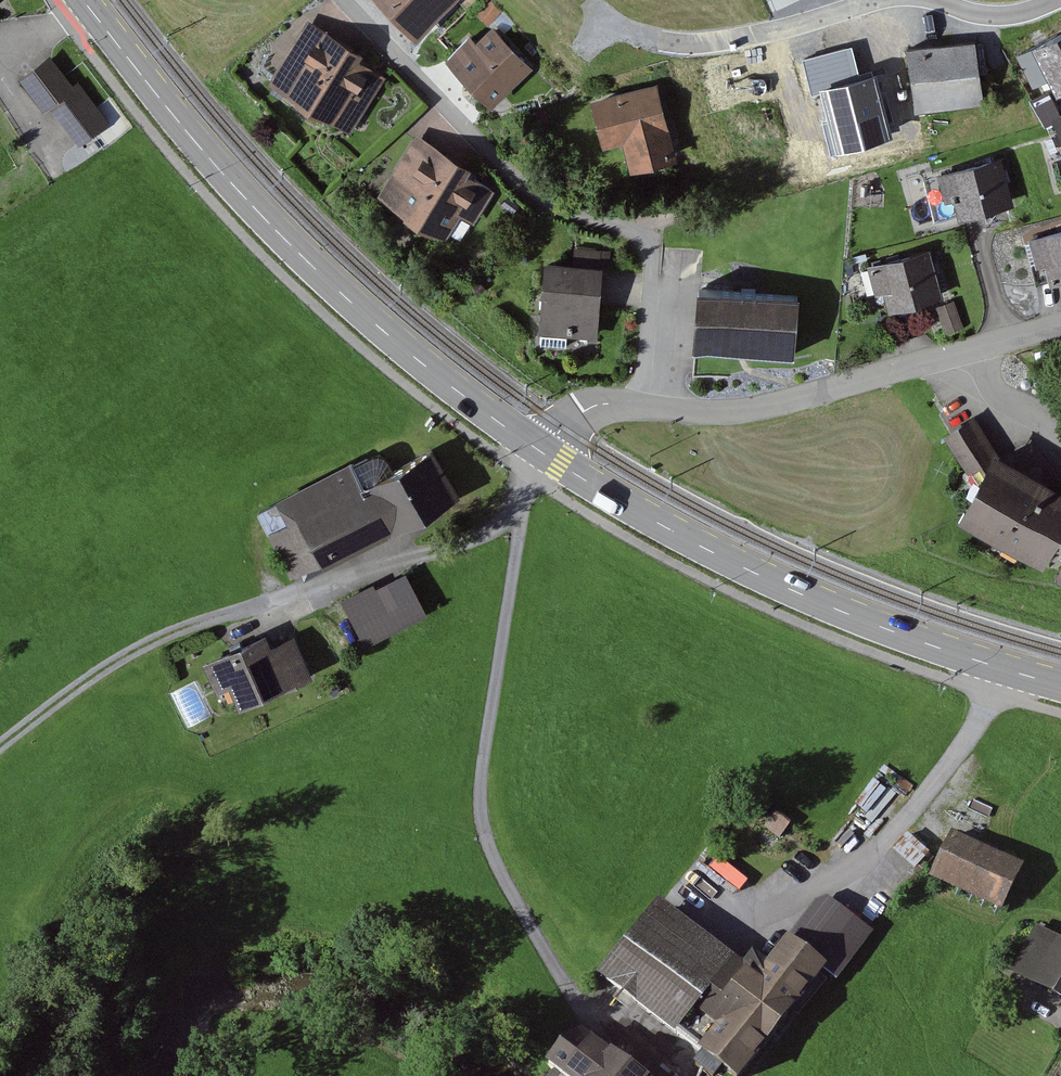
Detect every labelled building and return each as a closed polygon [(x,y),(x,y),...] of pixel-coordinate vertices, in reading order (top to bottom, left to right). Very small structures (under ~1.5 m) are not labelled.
[(427,36),(464,0),(391,0),(427,36)] [(371,52),(311,17),(273,81),(357,130),(390,75),(366,60),(371,52)] [(473,37),(453,57),(500,104),(538,67),(496,26),(479,43),(473,37)] [(1022,58),(1042,90),(1060,79),(1060,80),(1060,33),(1022,58)] [(984,41),(913,50),(920,113),(991,105),(984,41)] [(861,82),(852,47),(803,60),(812,96),(821,94),(837,153),(891,138),(875,78),(861,82)] [(53,55),(22,79),(47,112),(54,106),(84,144),(114,121),(83,80),(77,85),(53,55)] [(663,83),(597,101),(610,147),(629,142),(638,174),(685,161),(663,83)] [(478,168),(420,135),(384,198),(452,237),(463,218),(477,226),(497,191),(473,177),(478,168)] [(1008,156),(949,172),(963,222),(1021,206),(1008,156)] [(1029,239),(1036,267),(1045,265),(1050,284),(1060,282),(1060,232),(1029,239)] [(935,251),(873,267),(885,312),(947,295),(935,251)] [(610,265),(552,261),(546,335),(604,340),(610,265)] [(801,296),(703,289),(698,350),(797,357),(801,296)] [(952,435),(991,490),(975,516),(1057,564),(1060,557),(1060,483),(1009,452),(1005,456),(979,420),(952,435)] [(293,525),(272,535),(298,585),(467,497),(443,451),(398,474),(385,450),(282,504),(293,525)] [(403,579),(346,608),(366,647),(423,618),(403,579)] [(277,636),(212,663),(224,693),(239,687),(247,706),(318,677),(302,639),(281,647),(277,636)] [(189,707),(215,701),(206,666),(181,672),(189,707)] [(795,827),(779,816),(767,832),(783,844),(795,827)] [(1024,858),(951,827),(930,876),(934,877),(998,905),(1003,907),(1024,858)] [(612,980),(714,1054),(704,1068),(715,1075),(734,1075),(737,1072),(743,1075),(764,1075),(834,979),(843,986),(877,939),(822,899),(776,962),(765,954),(757,965),(669,901),(612,980)] [(1040,928),(1015,976),(1060,1000),(1060,939),(1040,928)] [(583,1023),(553,1063),(571,1075),(656,1075),(583,1023)]
